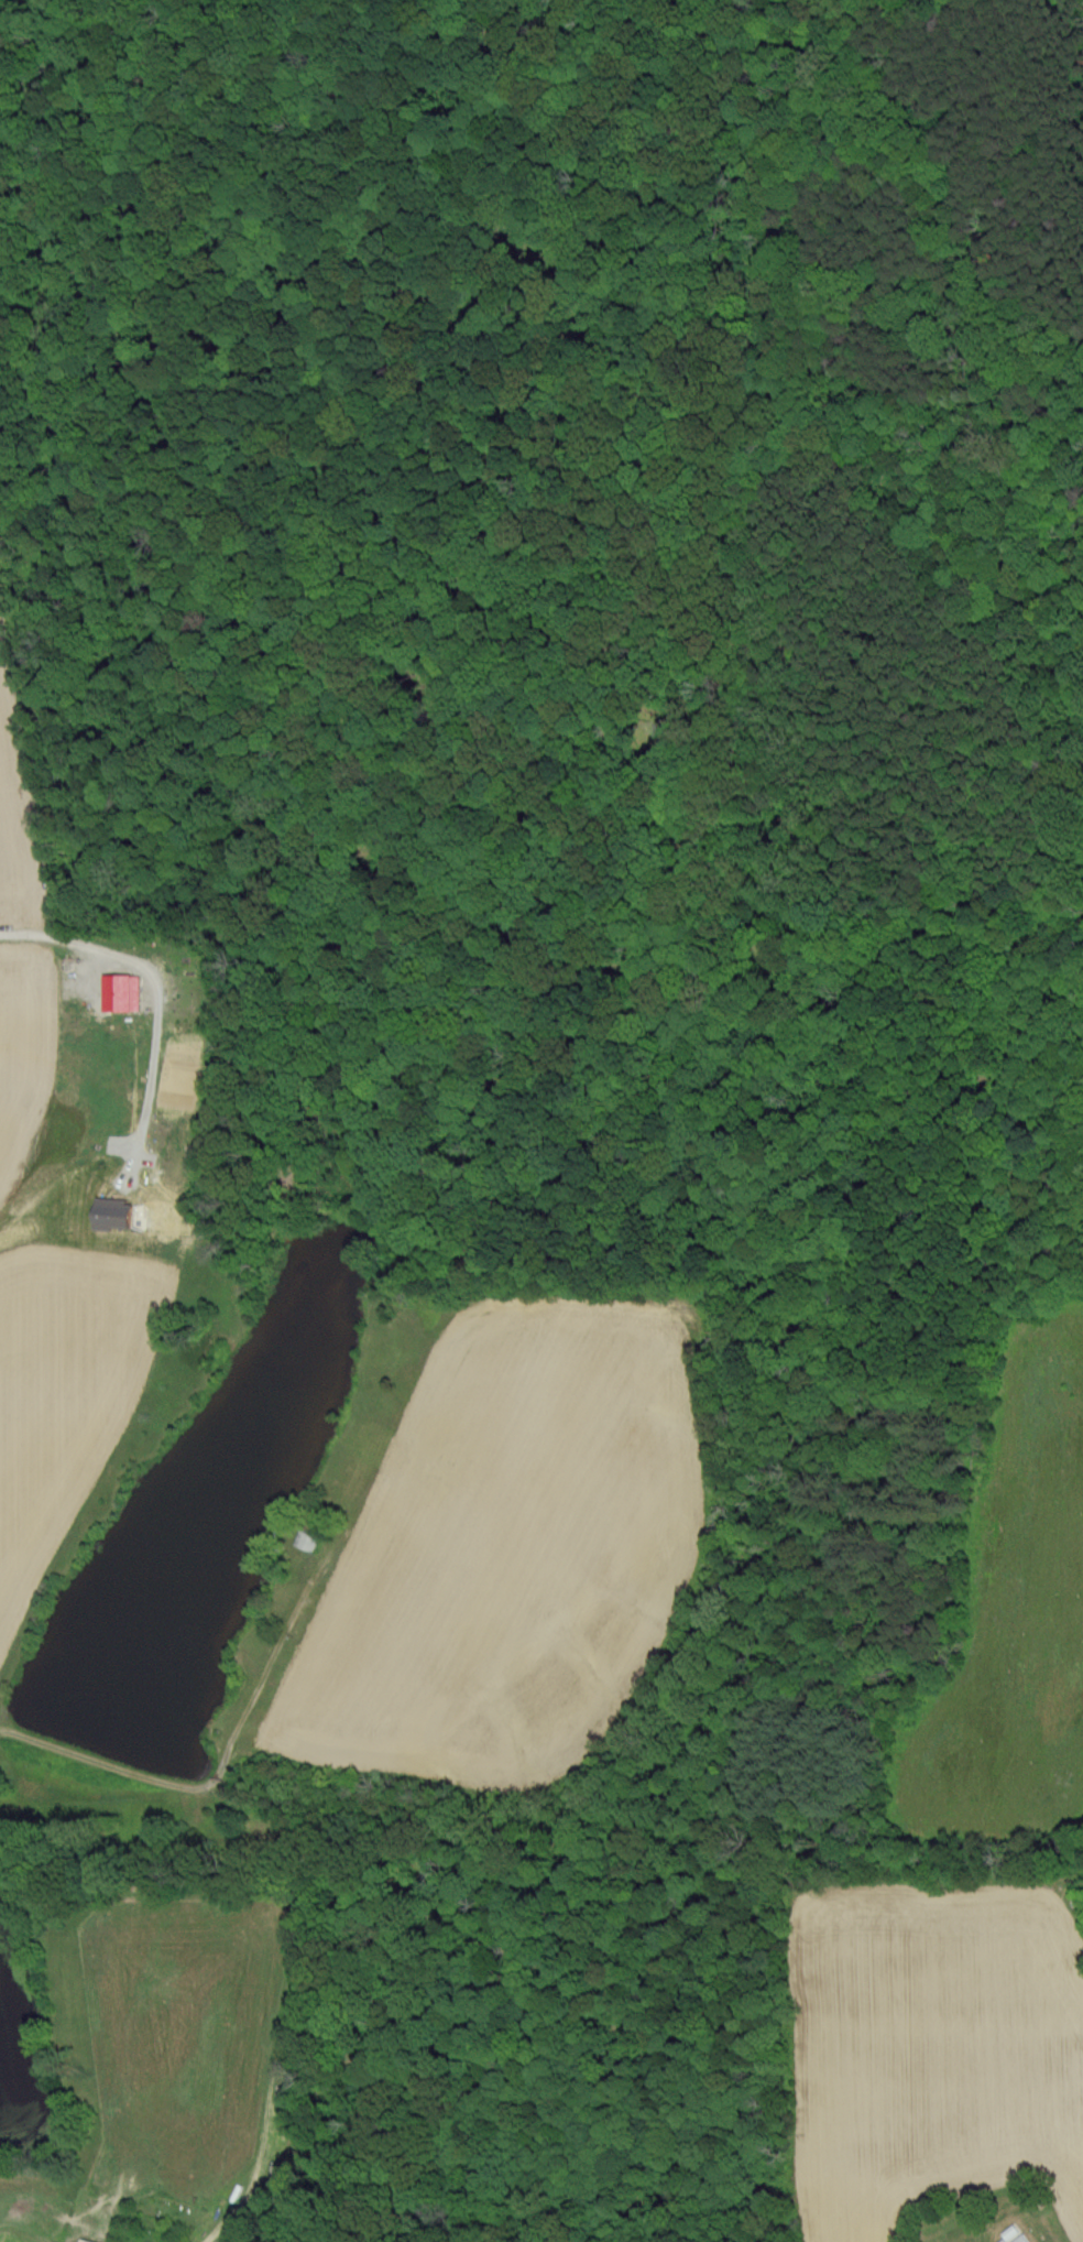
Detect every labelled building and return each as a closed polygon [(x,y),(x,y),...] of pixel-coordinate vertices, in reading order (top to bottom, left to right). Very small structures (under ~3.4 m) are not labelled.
[(101,1010),(138,1010),(138,974),(101,974),(101,1010)] [(127,1231),(131,1201),(94,1196),(90,1225),(127,1231)] [(316,1533),(297,1528),(293,1544),(312,1549),(316,1533)] [(1021,2231),(1006,2241),(1003,2236),(994,2241),(1029,2241),(1021,2231)]
